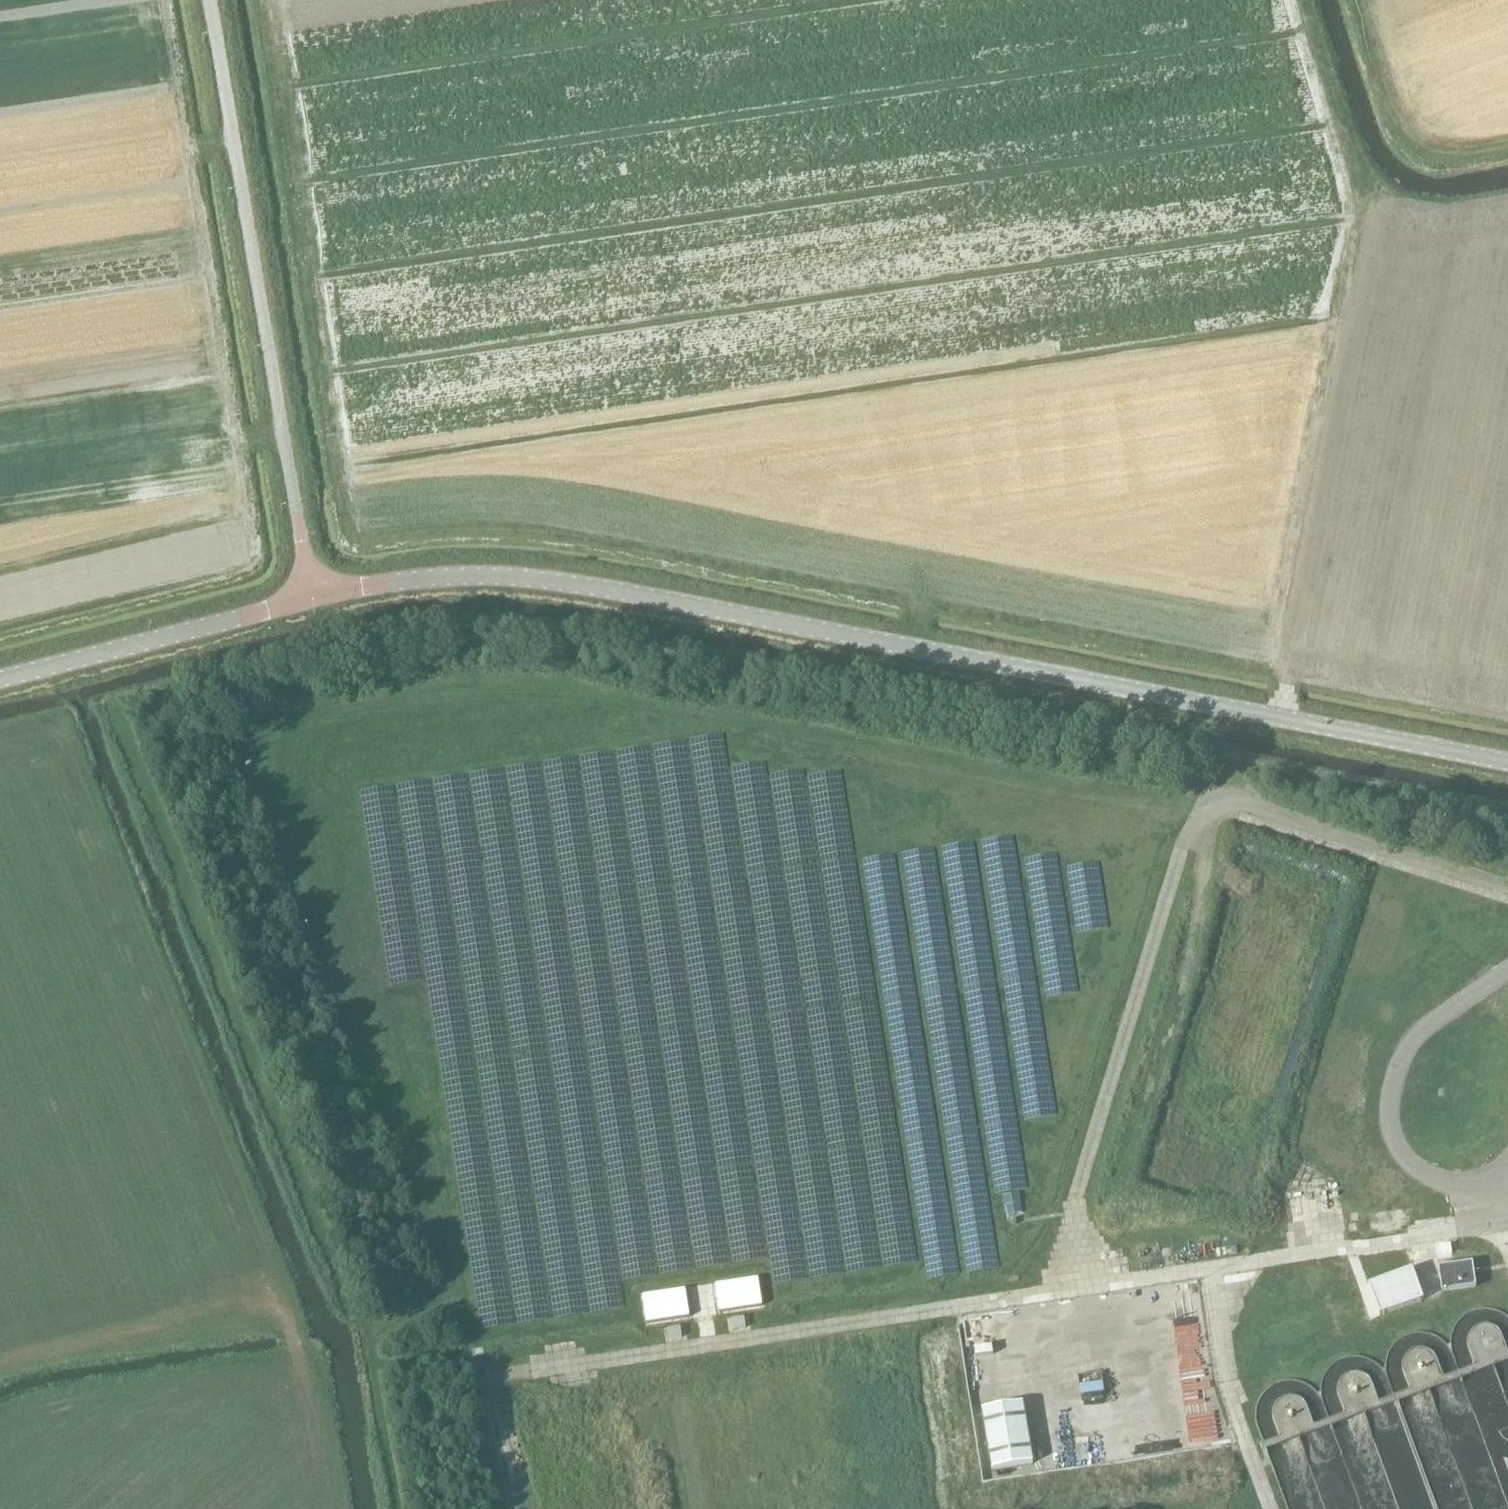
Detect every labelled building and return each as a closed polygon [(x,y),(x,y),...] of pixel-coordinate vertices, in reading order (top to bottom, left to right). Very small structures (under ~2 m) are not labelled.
[(1293,1169),(1296,1159),(1283,1155),(1280,1164),(1293,1169)] [(1473,1263),(1439,1268),(1443,1293),(1477,1288),(1473,1263)] [(993,1471),(1033,1464),(1023,1404),(983,1411),(993,1471)]
